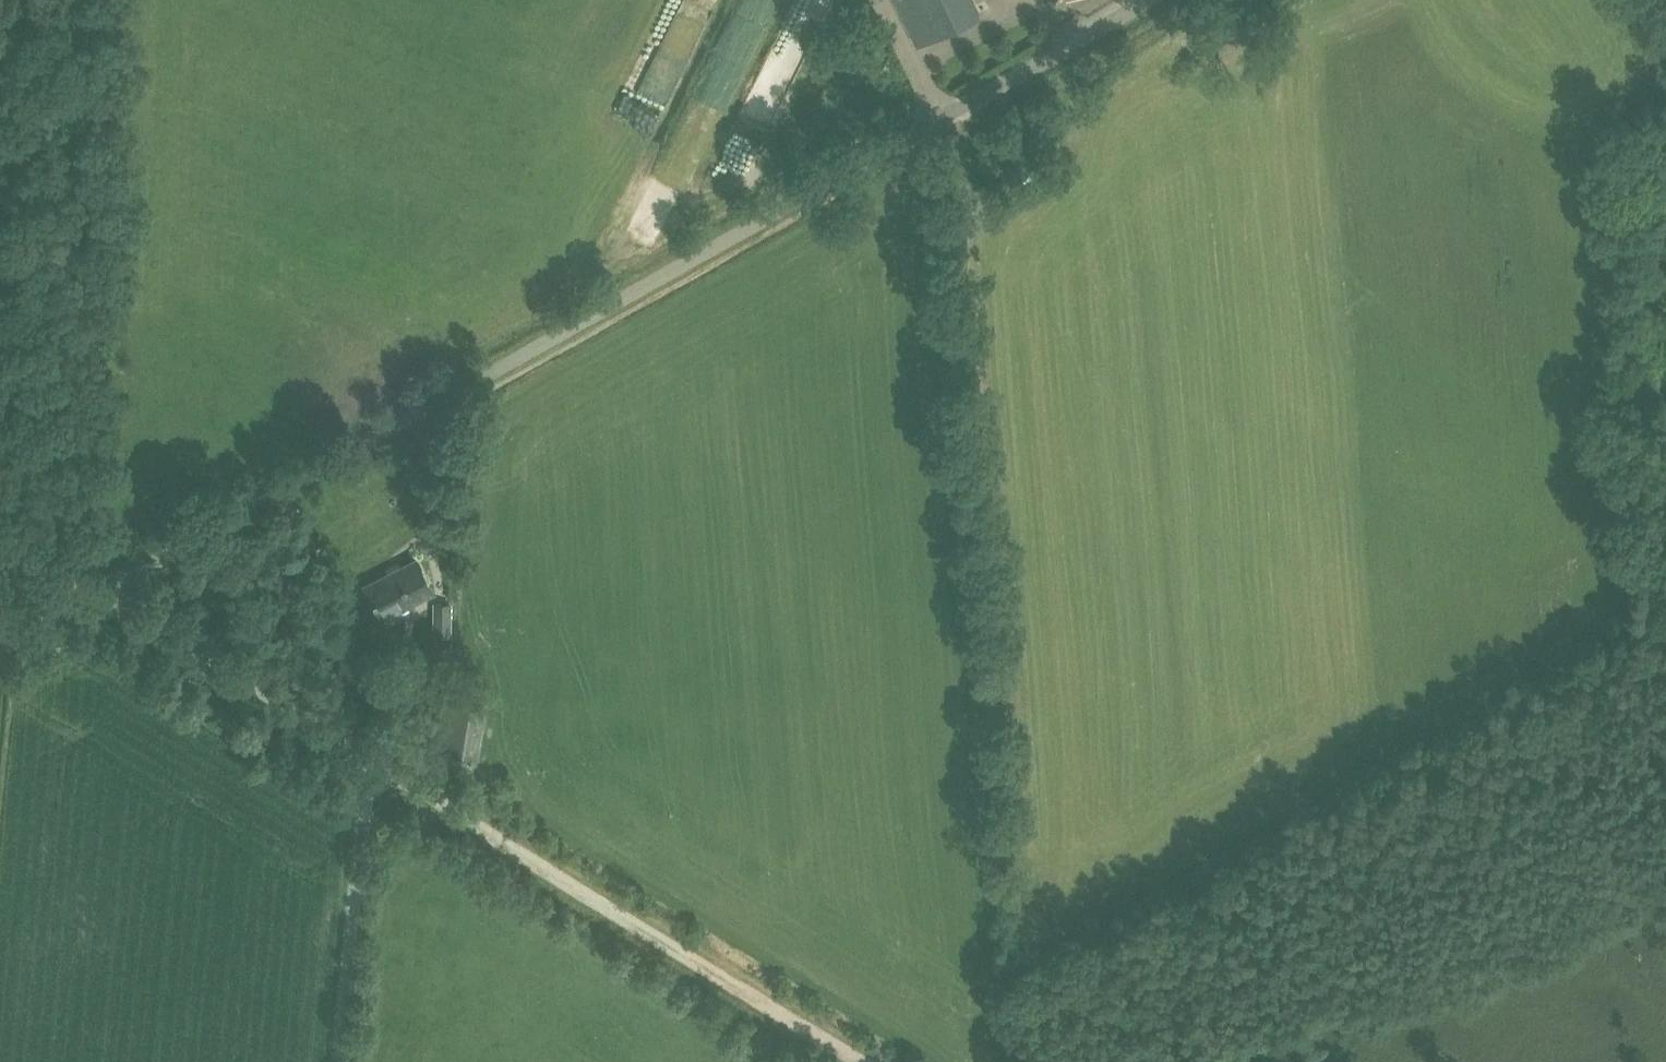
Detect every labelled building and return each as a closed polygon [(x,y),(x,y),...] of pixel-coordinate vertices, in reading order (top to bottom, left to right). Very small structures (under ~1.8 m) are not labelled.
[(919,45),(980,14),(973,0),(896,0),(919,45)] [(646,86),(667,95),(680,65),(659,56),(646,86)] [(706,89),(647,235),(673,246),(732,100),(706,89)] [(40,519),(50,524),(58,511),(48,505),(40,519)] [(380,617),(431,590),(415,559),(363,586),(380,617)] [(451,634),(451,603),(432,602),(431,635),(451,634)] [(489,689),(446,682),(436,747),(478,754),(489,689)]
